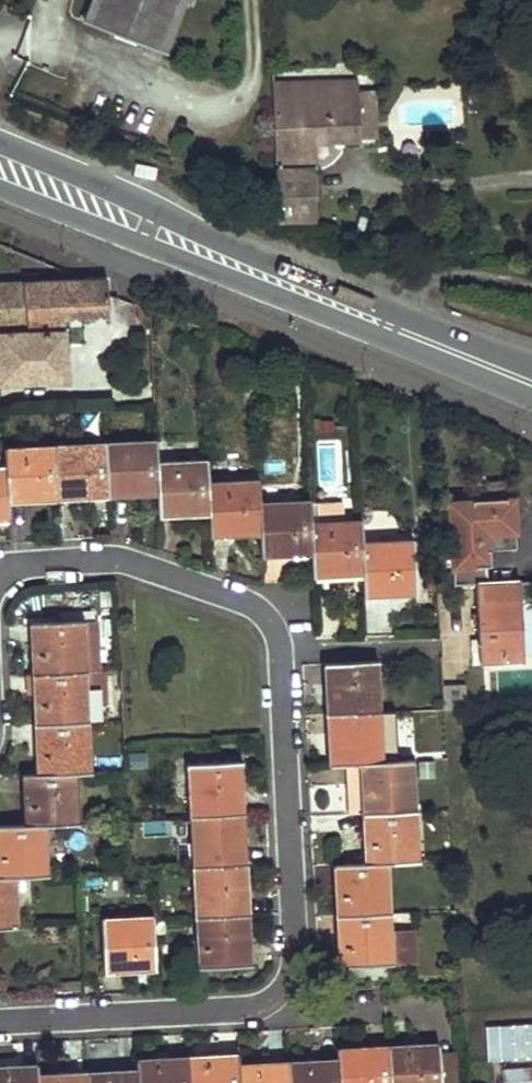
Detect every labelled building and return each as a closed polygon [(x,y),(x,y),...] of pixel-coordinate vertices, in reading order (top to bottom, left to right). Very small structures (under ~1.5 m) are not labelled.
[(91,23),(168,50),(185,0),(99,0),(91,23)] [(273,61),(278,216),(314,218),(313,168),(302,168),(302,132),(344,131),(344,135),(360,135),(359,66),(358,66),(357,55),(273,61)] [(69,384),(66,325),(111,324),(110,294),(109,279),(84,280),(0,283),(0,386),(69,384)] [(108,500),(155,497),(154,463),(153,443),(105,446),(108,500)] [(57,502),(108,500),(105,446),(55,449),(57,502)] [(8,506),(57,502),(55,449),(6,451),(6,465),(8,506)] [(156,518),(207,516),(206,482),(205,461),(154,463),(155,497),(156,518)] [(8,521),(8,506),(6,465),(0,465),(0,521),(8,521)] [(208,538),(259,536),(258,503),(256,480),(206,482),(207,516),(208,538)] [(474,504),(451,505),(456,585),(477,584),(490,583),(488,550),(518,549),(516,502),(508,502),(508,498),(474,500),(474,504)] [(261,558),(313,555),(311,526),(310,501),(258,503),(259,536),(261,558)] [(314,575),(364,573),(362,543),(361,524),(311,526),(313,555),(314,575)] [(365,595),(413,592),(409,543),(362,543),(364,573),(365,595)] [(485,655),(524,653),(523,622),(514,623),(514,606),(522,606),(520,581),(490,583),(477,584),(480,637),(473,638),(473,664),(485,665),(485,655)] [(514,623),(523,622),(522,606),(514,606),(514,623)] [(98,670),(95,621),(84,622),(32,624),(34,673),(87,670),(98,670)] [(327,712),(382,710),(379,658),(324,662),(327,712)] [(35,724),(90,721),(89,702),(87,670),(34,673),(35,724)] [(105,701),(104,670),(98,670),(87,670),(89,702),(105,701)] [(453,703),(465,703),(465,686),(453,686),(453,703)] [(357,760),(385,759),(382,710),(327,712),(329,761),(342,760),(357,760)] [(75,772),(92,771),(90,721),(35,724),(37,774),(75,772)] [(360,808),(415,806),(413,757),(385,759),(357,760),(360,808)] [(344,809),(360,808),(357,760),(342,760),(344,809)] [(192,816),(246,814),(244,762),(189,764),(192,816)] [(48,823),(78,822),(75,772),(37,774),(18,775),(19,825),(48,823)] [(389,858),(418,857),(415,806),(360,808),(363,859),(389,858)] [(195,867),(249,865),(246,814),(192,816),(195,867)] [(52,873),(48,823),(19,825),(0,826),(0,876),(17,875),(52,873)] [(338,912),(392,908),(389,858),(363,859),(335,860),(338,912)] [(197,917),(251,914),(249,865),(195,867),(197,917)] [(19,924),(17,875),(0,876),(0,925),(19,924)] [(393,924),(392,908),(338,912),(341,961),(394,958),(415,957),(413,922),(393,924)] [(200,967),(254,964),(251,914),(197,917),(200,967)] [(105,972),(155,969),(153,919),(153,915),(104,918),(105,972)] [(531,1060),(531,1023),(486,1023),(486,1060),(531,1060)] [(440,1048),(439,1035),(388,1038),(391,1082),(443,1082),(440,1048)] [(388,1038),(337,1041),(339,1057),(341,1082),(391,1082),(388,1038)] [(440,1048),(443,1082),(457,1082),(455,1046),(440,1048)] [(240,1061),(239,1049),(188,1051),(190,1082),(241,1082),(240,1061)] [(188,1051),(139,1054),(139,1066),(140,1082),(190,1082),(188,1051)] [(339,1057),(290,1059),(292,1082),(341,1082),(339,1057)] [(290,1059),(240,1061),(241,1082),(292,1082),(290,1059)] [(39,1072),(39,1061),(0,1064),(0,1082),(40,1082),(39,1072)] [(139,1066),(90,1069),(90,1082),(140,1082),(139,1066)] [(501,1067),(501,1082),(531,1082),(531,1067),(501,1067)] [(90,1069),(39,1072),(40,1082),(90,1082),(90,1069)]
